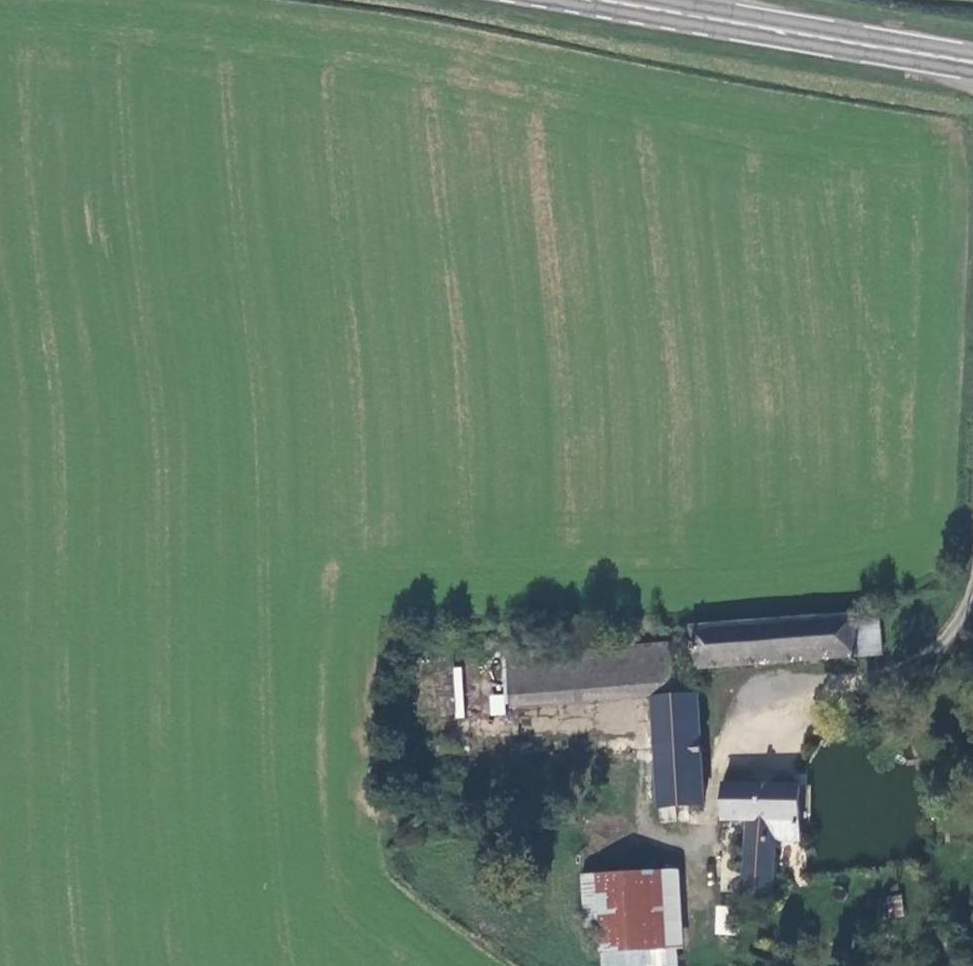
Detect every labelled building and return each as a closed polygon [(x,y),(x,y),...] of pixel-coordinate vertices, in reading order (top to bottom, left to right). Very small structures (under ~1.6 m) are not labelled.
[(875,629),(690,640),(693,681),(877,668),(875,629)] [(672,703),(669,656),(503,666),(507,714),(672,703)] [(489,695),(490,714),(505,714),(504,694),(489,695)] [(695,705),(653,708),(658,818),(700,816),(695,705)] [(743,845),(771,846),(794,847),(796,797),(721,795),(720,830),(744,831),(743,845)] [(771,846),(743,845),(739,904),(767,907),(771,846)] [(600,959),(662,957),(660,878),(596,879),(600,959)] [(898,894),(886,899),(893,918),(905,913),(898,894)]
